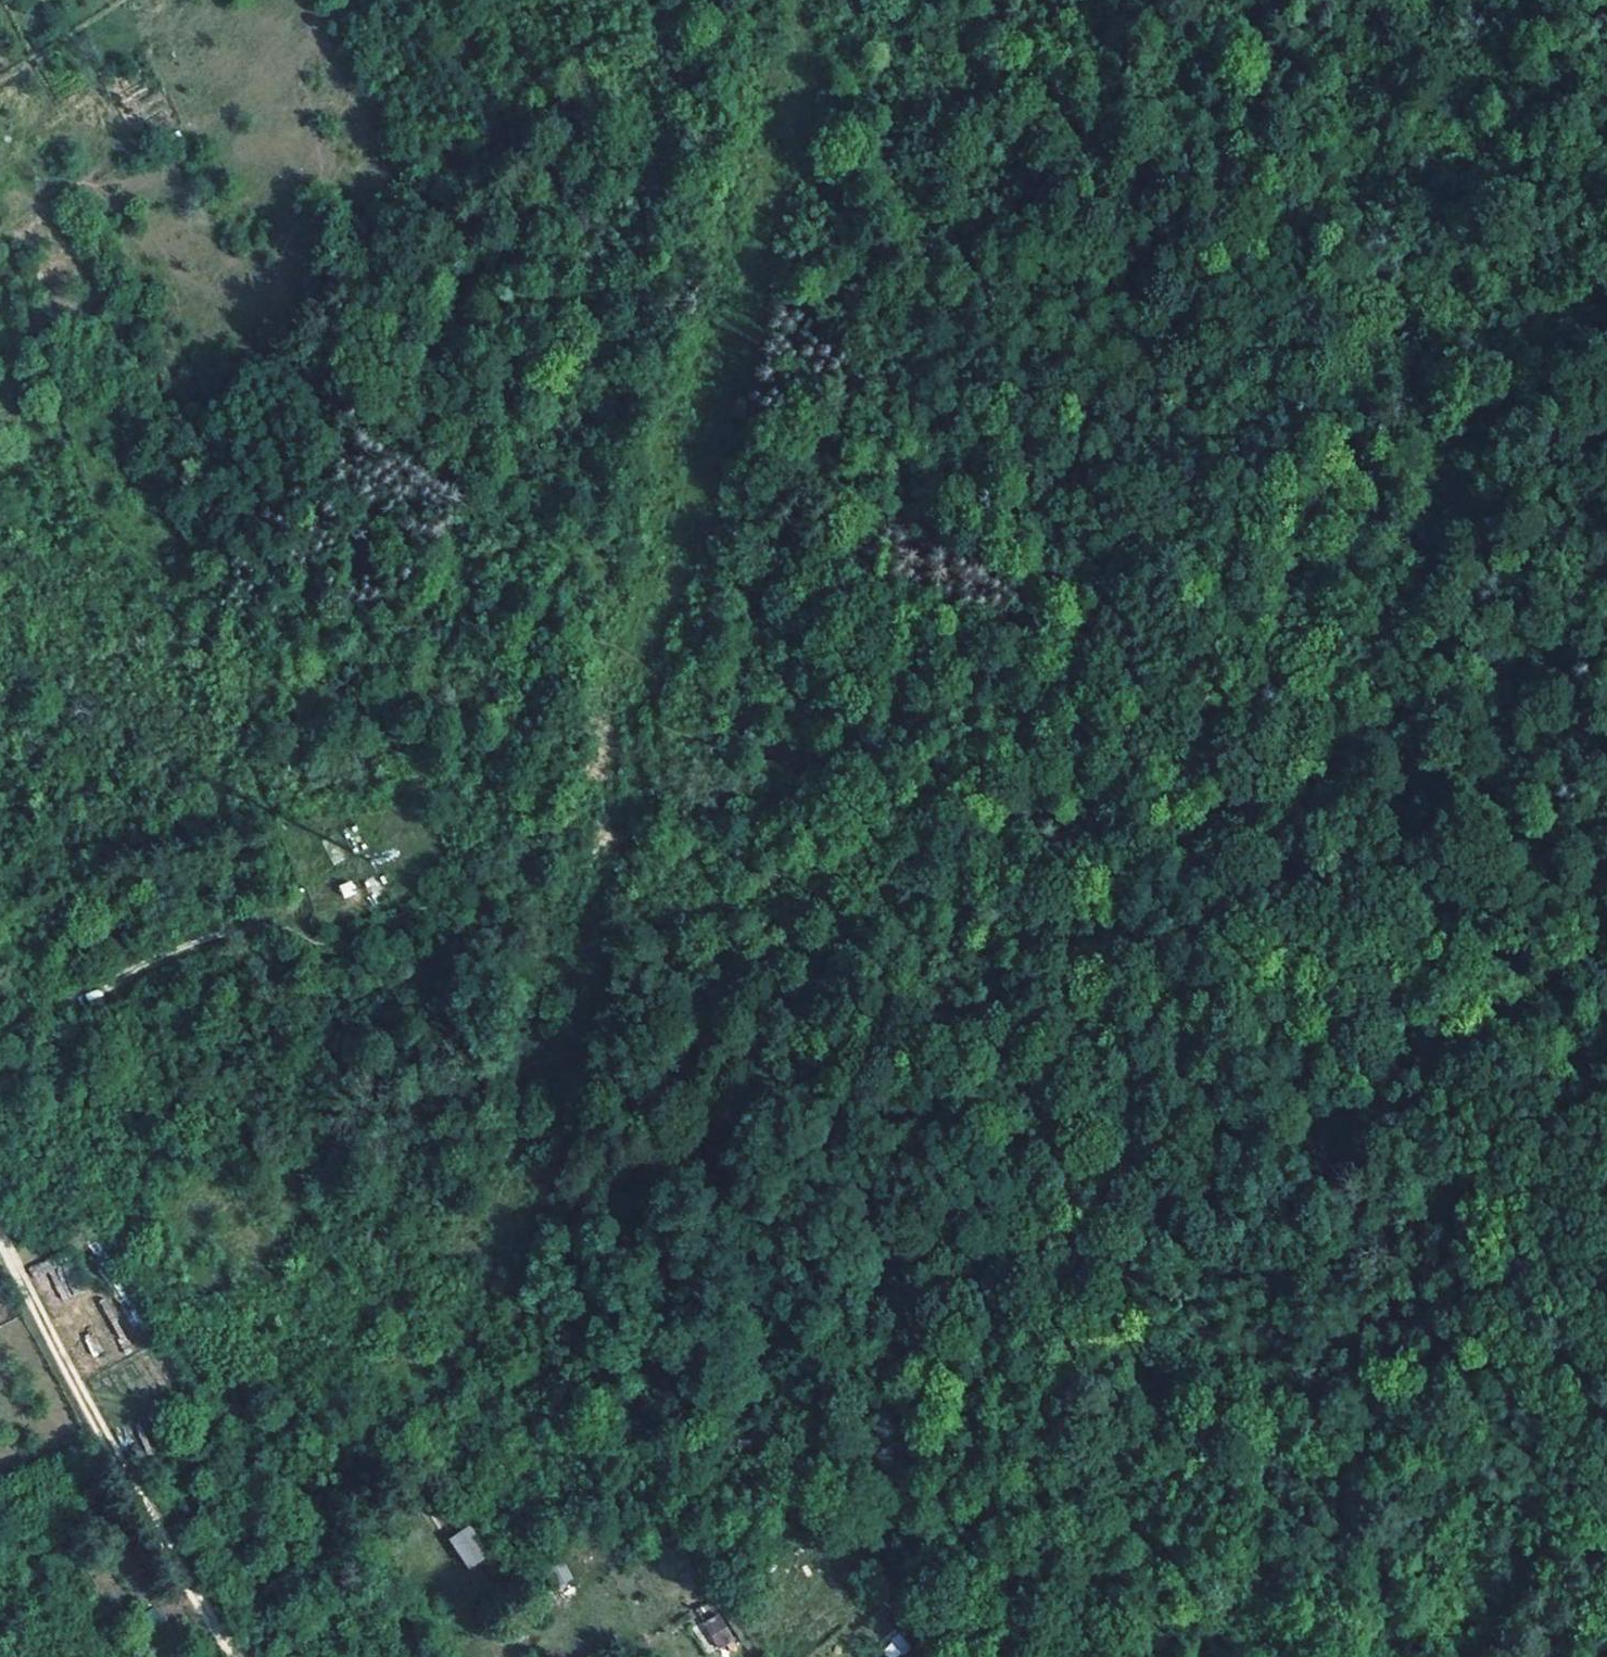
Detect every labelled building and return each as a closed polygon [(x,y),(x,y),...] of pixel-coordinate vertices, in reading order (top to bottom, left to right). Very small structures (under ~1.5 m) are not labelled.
[(486,1559),(467,1532),(449,1546),(468,1572),(486,1559)] [(731,1645),(716,1622),(702,1631),(716,1654),(731,1645)] [(887,1656),(898,1656),(910,1649),(900,1634),(880,1647),(887,1656)]
